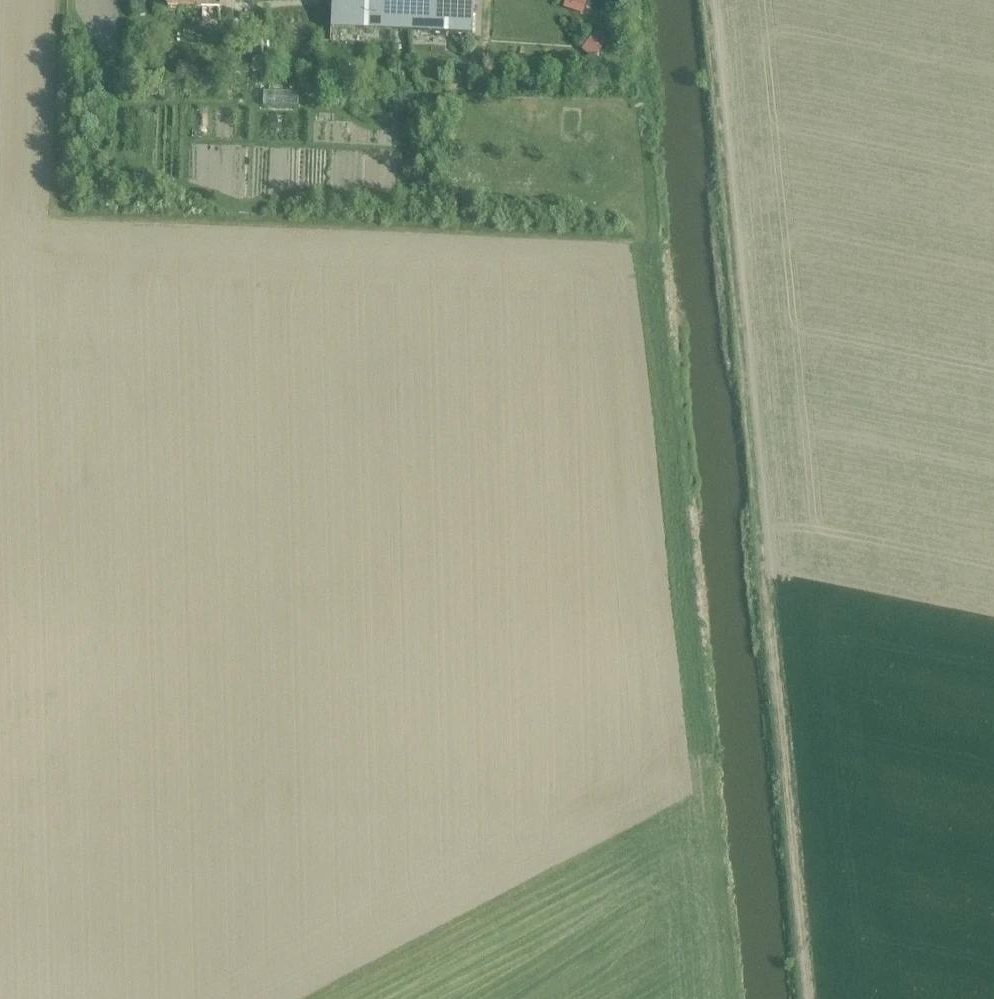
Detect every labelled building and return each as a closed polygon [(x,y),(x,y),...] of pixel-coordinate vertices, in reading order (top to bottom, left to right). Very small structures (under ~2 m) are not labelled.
[(166,9),(220,10),(220,3),(235,3),(235,0),(166,0),(166,9)] [(330,30),(471,36),(473,0),(331,0),(330,30)] [(562,9),(578,15),(584,0),(583,0),(565,0),(562,9)] [(594,35),(581,51),(592,59),(605,44),(594,35)]
